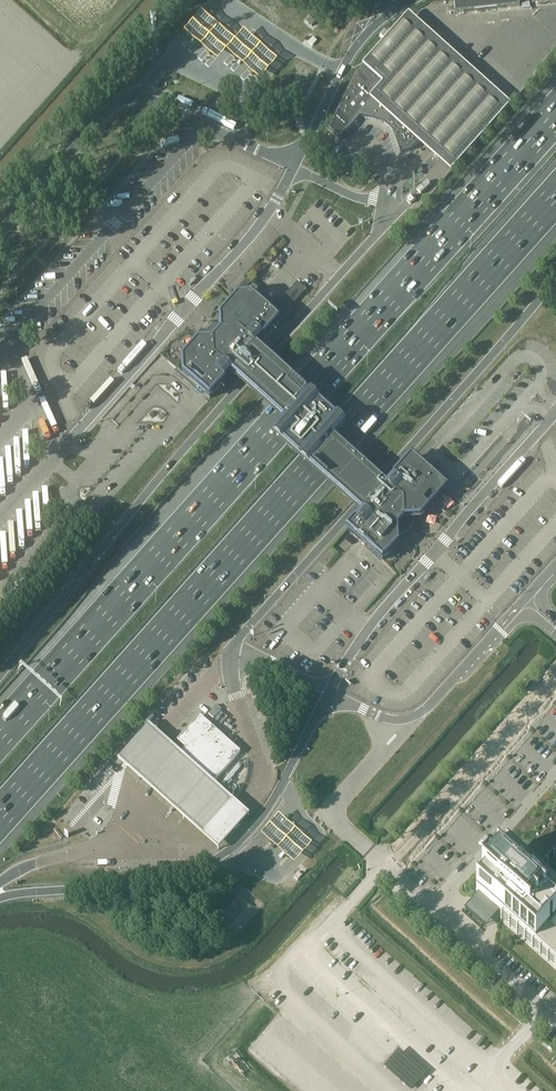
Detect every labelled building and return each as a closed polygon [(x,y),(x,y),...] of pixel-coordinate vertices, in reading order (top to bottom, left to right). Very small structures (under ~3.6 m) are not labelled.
[(455,1),(455,7),(456,14),(519,7),(518,1),(518,0),(464,0),(455,1)] [(384,85),(370,101),(450,173),(510,107),(409,16),(363,66),(384,85)] [(203,19),(186,37),(220,65),(259,85),(276,64),(245,36),(203,19)] [(375,52),(355,75),(328,130),(339,141),(360,118),(383,123),(393,132),(401,154),(411,151),(429,131),(423,115),(412,105),(415,102),(408,96),(405,99),(394,89),(384,60),(375,52)] [(194,333),(177,351),(181,367),(212,396),(234,372),(281,415),(271,427),(358,505),(342,522),(381,557),(406,529),(445,486),(406,451),(384,477),(334,432),(343,421),(258,345),(287,312),(253,282),(248,288),(231,289),(216,307),(218,323),(213,323),(209,327),(205,331),(206,335),(194,333)] [(426,581),(432,574),(429,572),(423,579),(426,581)] [(181,753),(213,782),(240,752),(200,716),(178,741),(186,748),(181,753)] [(249,814),(213,782),(181,753),(149,724),(118,759),(138,778),(136,780),(136,781),(136,782),(137,782),(140,779),(182,817),(179,821),(179,822),(180,823),(181,823),(184,819),(218,850),(249,814)] [(277,810),(260,831),(278,847),(293,860),(311,840),(295,826),(277,810)] [(476,891),(504,916),(505,916),(555,962),(555,901),(535,882),(534,880),(540,873),(541,873),(542,872),(541,872),(547,865),(548,866),(548,865),(548,864),(554,858),(555,857),(554,857),(555,855),(555,822),(531,850),(525,857),(524,856),(523,857),(524,858),(517,865),(507,857),(506,858),(507,859),(479,891),(478,890),(476,891)] [(237,927),(257,905),(239,888),(218,910),(237,927)]
